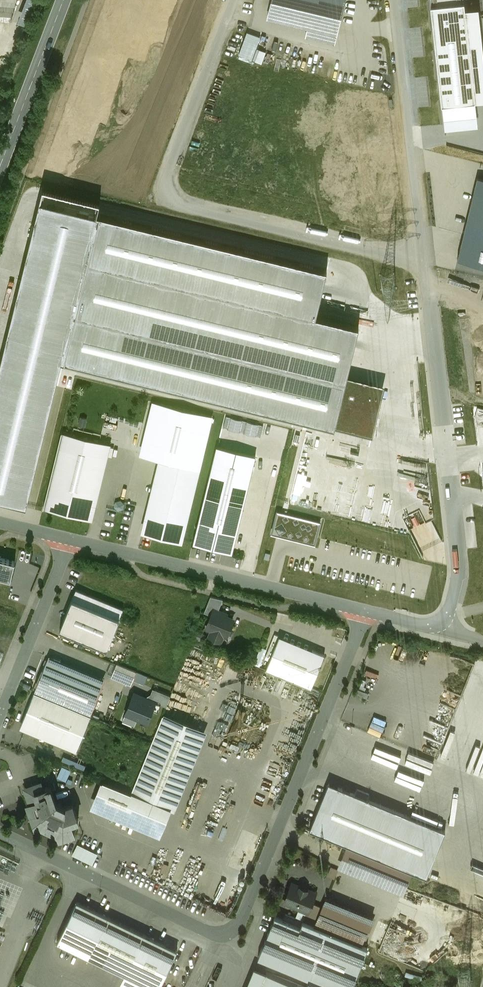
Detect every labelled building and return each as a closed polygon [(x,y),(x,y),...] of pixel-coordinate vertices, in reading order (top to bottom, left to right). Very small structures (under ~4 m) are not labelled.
[(268,18),(308,28),(306,36),(335,44),(346,0),(272,0),(268,18)] [(442,104),(482,99),(482,50),(479,8),(465,10),(464,0),(431,0),(442,104)] [(255,58),(264,35),(250,29),(241,53),(255,58)] [(479,178),(459,256),(482,262),(482,179),(479,178)] [(44,188),(0,366),(0,496),(27,503),(62,358),(335,424),(347,374),(359,325),(316,315),(327,269),(97,213),(100,202),(44,188)] [(347,374),(335,424),(372,433),(384,383),(347,374)] [(138,452),(160,457),(201,467),(214,415),(151,400),(138,452)] [(110,445),(61,434),(44,507),(92,518),(110,445)] [(256,455),(218,446),(193,543),(232,553),(256,455)] [(201,467),(160,457),(142,529),(184,540),(201,467)] [(137,499),(139,488),(136,487),(138,479),(141,470),(135,468),(127,496),(137,499)] [(321,521),(277,511),(272,533),(315,544),(321,521)] [(0,557),(0,576),(11,579),(16,561),(0,557)] [(123,608),(76,589),(72,598),(120,617),(123,608)] [(223,600),(211,597),(204,613),(212,616),(216,617),(218,611),(223,600)] [(120,617),(72,598),(60,629),(107,648),(120,617)] [(218,611),(216,617),(212,616),(207,628),(212,631),(210,637),(220,641),(223,635),(226,636),(233,620),(225,616),(226,614),(218,611)] [(278,639),(266,670),(311,688),(325,655),(313,650),(311,653),(278,639)] [(50,655),(35,691),(91,714),(106,678),(50,655)] [(109,674),(135,682),(136,679),(147,682),(150,673),(114,661),(109,674)] [(370,693),(358,688),(356,692),(368,697),(370,693)] [(91,714),(35,691),(20,727),(77,750),(91,714)] [(156,700),(135,692),(126,713),(147,721),(156,700)] [(208,733),(164,715),(132,793),(101,781),(90,809),(161,838),(172,811),(176,812),(208,733)] [(57,803),(51,786),(44,788),(42,782),(26,787),(31,802),(27,804),(35,827),(39,826),(58,835),(60,839),(75,834),(71,822),(79,820),(73,804),(64,807),(57,803)] [(446,830),(355,793),(354,794),(329,783),(310,829),(314,831),(413,871),(427,876),(446,830)] [(75,855),(97,863),(101,850),(79,843),(75,855)] [(340,868),(406,893),(414,872),(349,847),(340,868)] [(293,883),(285,902),(307,911),(303,920),(315,925),(322,908),(311,903),(315,893),(293,883)] [(373,916),(326,898),(322,908),(315,925),(362,944),(373,916)] [(78,904),(59,945),(125,977),(145,986),(162,986),(179,953),(78,904)] [(258,957),(309,978),(305,986),(352,986),(368,947),(362,944),(315,925),(303,921),(301,926),(275,916),(258,957)] [(256,969),(249,986),(303,986),(256,969)] [(125,977),(120,986),(145,986),(125,977)]
